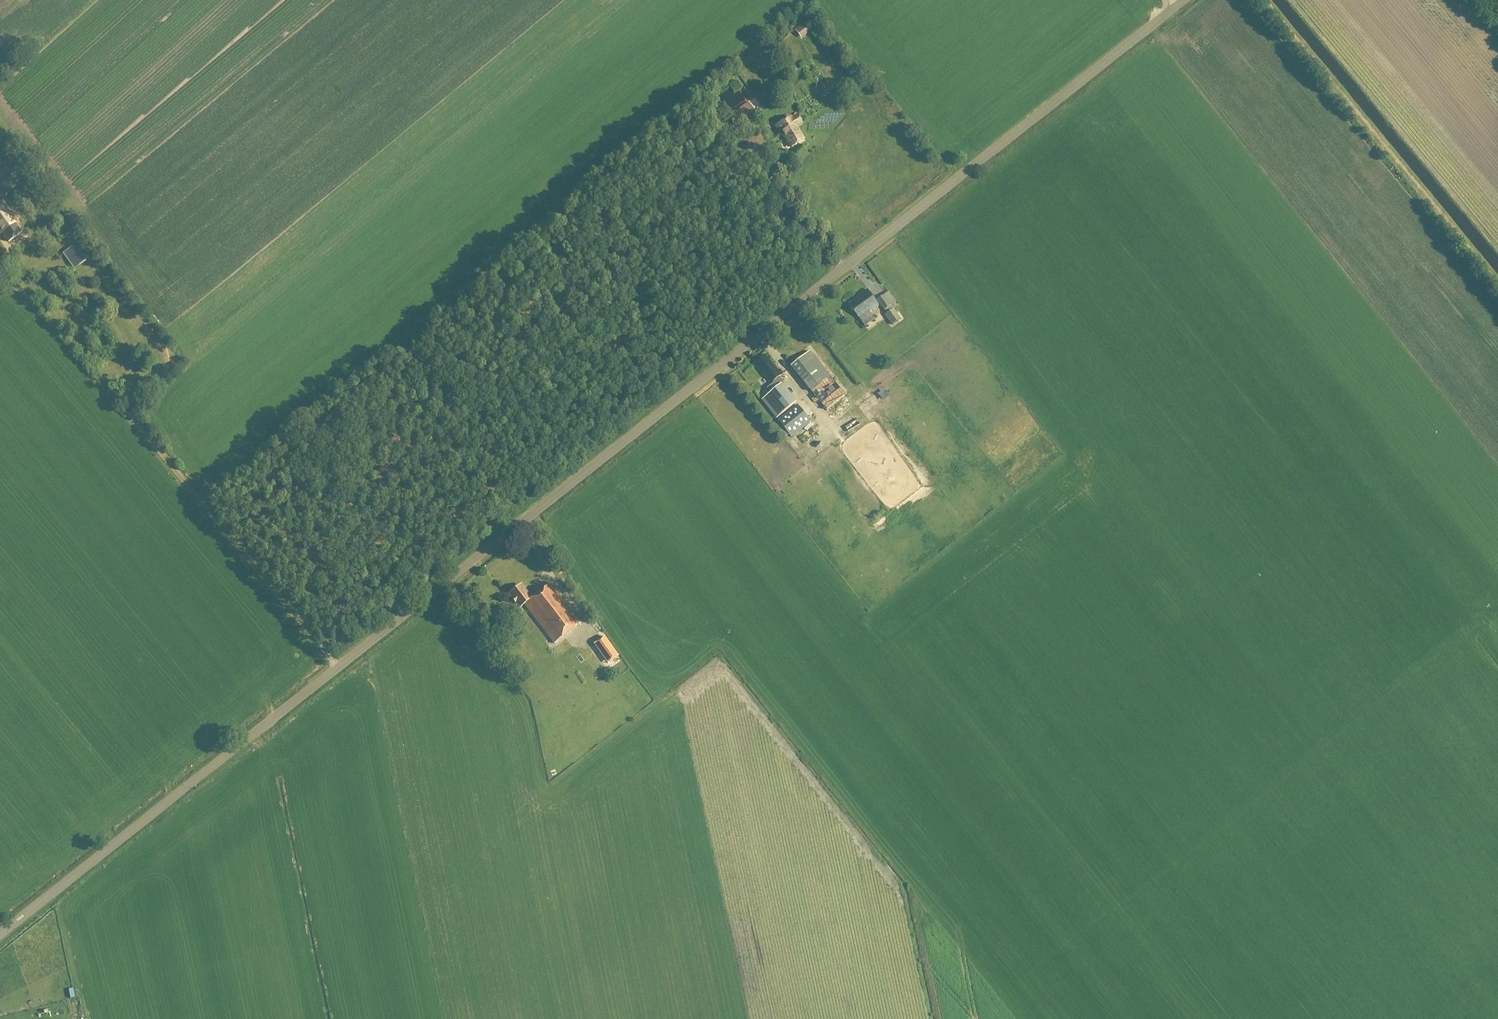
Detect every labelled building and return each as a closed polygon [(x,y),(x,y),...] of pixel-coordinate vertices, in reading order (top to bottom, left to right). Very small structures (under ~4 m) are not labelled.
[(804,22),(794,30),(801,38),(811,30),(804,22)] [(758,117),(748,103),(727,117),(737,131),(758,117)] [(795,127),(804,123),(801,115),(792,119),(795,127)] [(790,148),(803,140),(789,118),(775,126),(780,135),(782,134),(790,148)] [(14,174),(1,184),(8,192),(20,182),(14,174)] [(2,233),(8,242),(21,233),(11,219),(13,218),(2,202),(0,204),(0,234),(2,233)] [(859,299),(849,306),(858,318),(867,311),(868,312),(878,306),(867,290),(857,297),(859,299)] [(893,309),(885,315),(892,324),(900,319),(893,309)] [(754,364),(770,384),(782,375),(775,366),(774,367),(765,356),(754,364)] [(829,389),(828,393),(835,395),(834,396),(842,397),(845,380),(824,375),(822,387),(829,389)] [(783,383),(779,378),(770,384),(771,385),(767,388),(771,393),(781,385),(783,383)] [(781,385),(761,400),(776,419),(796,403),(781,385)] [(797,405),(777,420),(791,437),(810,422),(797,405)] [(523,604),(529,611),(553,644),(580,624),(549,584),(530,598),(520,585),(508,595),(519,608),(523,604)] [(593,645),(602,657),(607,664),(617,656),(612,649),(604,637),(593,645)]
